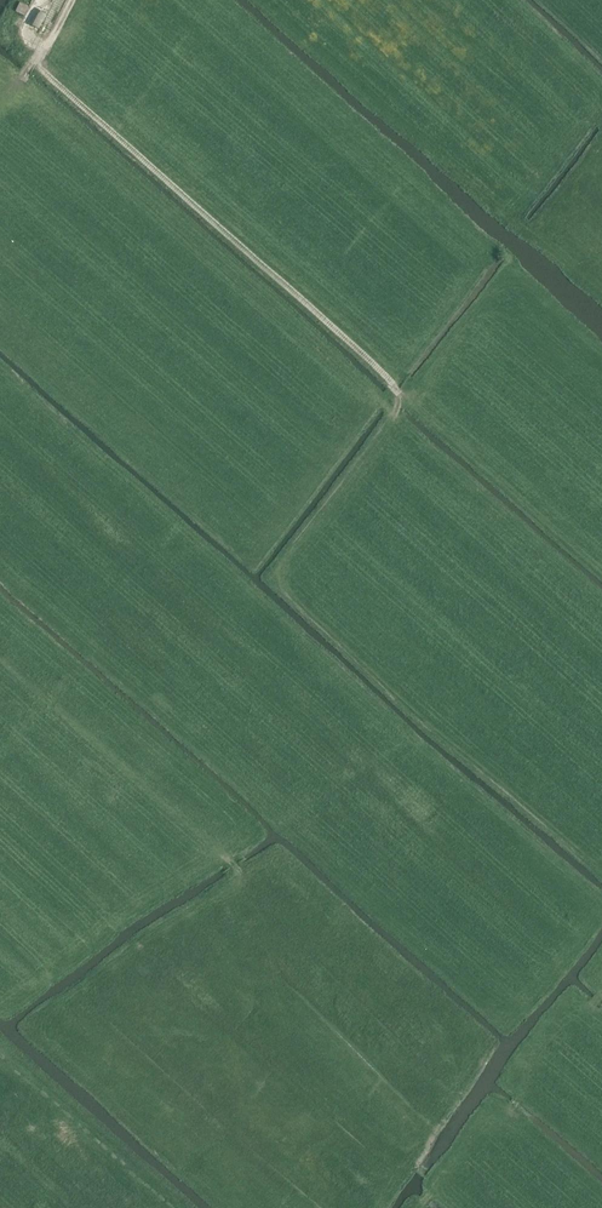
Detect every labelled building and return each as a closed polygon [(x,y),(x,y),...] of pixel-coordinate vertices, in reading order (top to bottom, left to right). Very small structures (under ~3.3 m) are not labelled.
[(16,10),(25,14),(29,4),(20,1),(16,10)]
